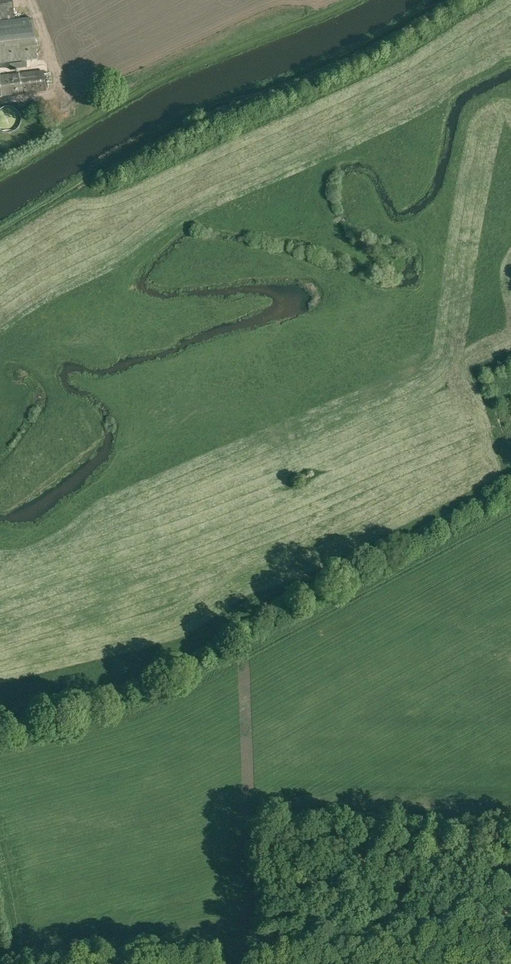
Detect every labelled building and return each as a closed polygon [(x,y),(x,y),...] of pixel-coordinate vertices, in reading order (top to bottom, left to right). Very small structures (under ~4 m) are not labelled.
[(15,17),(13,0),(0,0),(0,19),(15,17)] [(31,59),(37,59),(33,17),(0,21),(0,63),(31,59)] [(46,91),(43,70),(0,74),(0,96),(46,91)] [(2,130),(4,131),(6,132),(7,132),(8,132),(10,132),(11,131),(12,131),(14,130),(15,130),(16,129),(17,128),(18,128),(18,127),(19,126),(20,125),(20,124),(20,123),(21,122),(21,120),(21,119),(21,118),(21,117),(21,116),(21,115),(20,114),(20,113),(19,112),(19,111),(17,109),(16,108),(15,108),(14,107),(13,106),(12,106),(11,106),(10,106),(9,105),(6,105),(5,106),(3,106),(2,107),(1,107),(0,108),(0,129),(2,130)]
